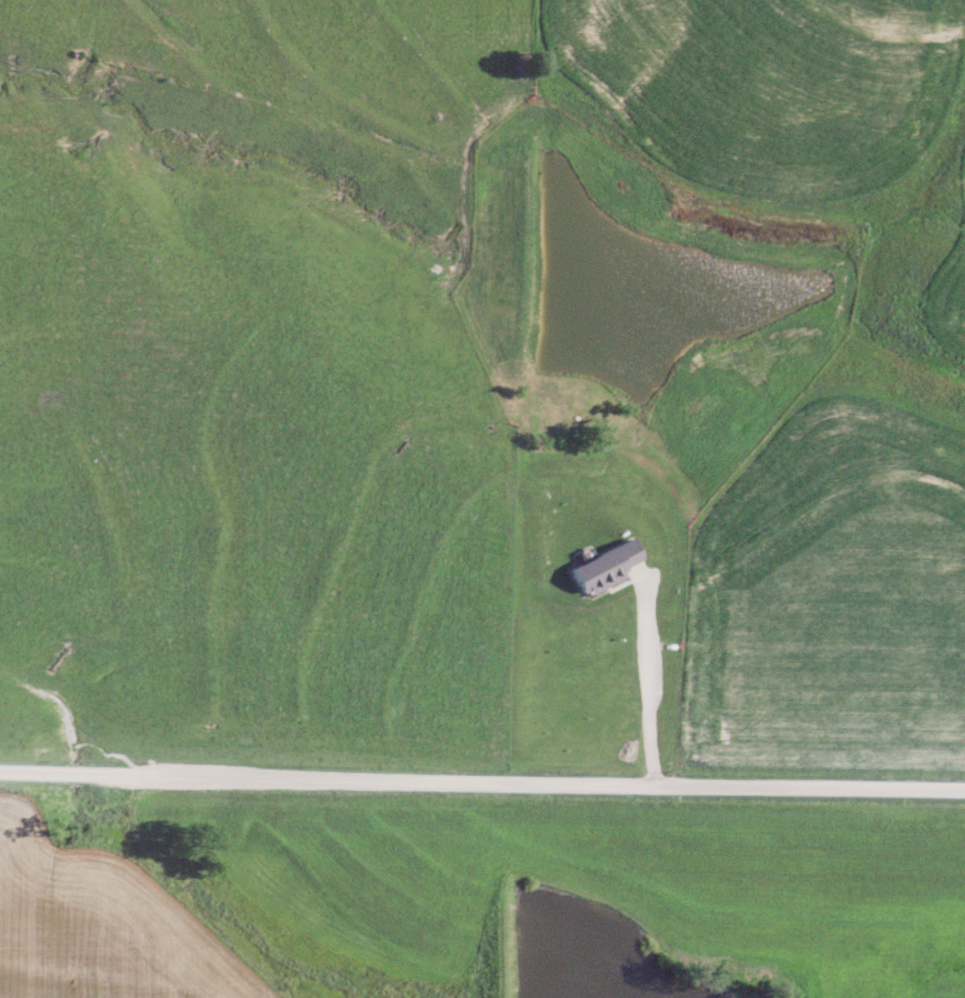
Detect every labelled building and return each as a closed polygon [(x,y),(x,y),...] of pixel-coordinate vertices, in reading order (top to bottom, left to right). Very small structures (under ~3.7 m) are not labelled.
[(573,566),(586,594),(626,576),(622,569),(644,559),(634,538),(573,566)]
